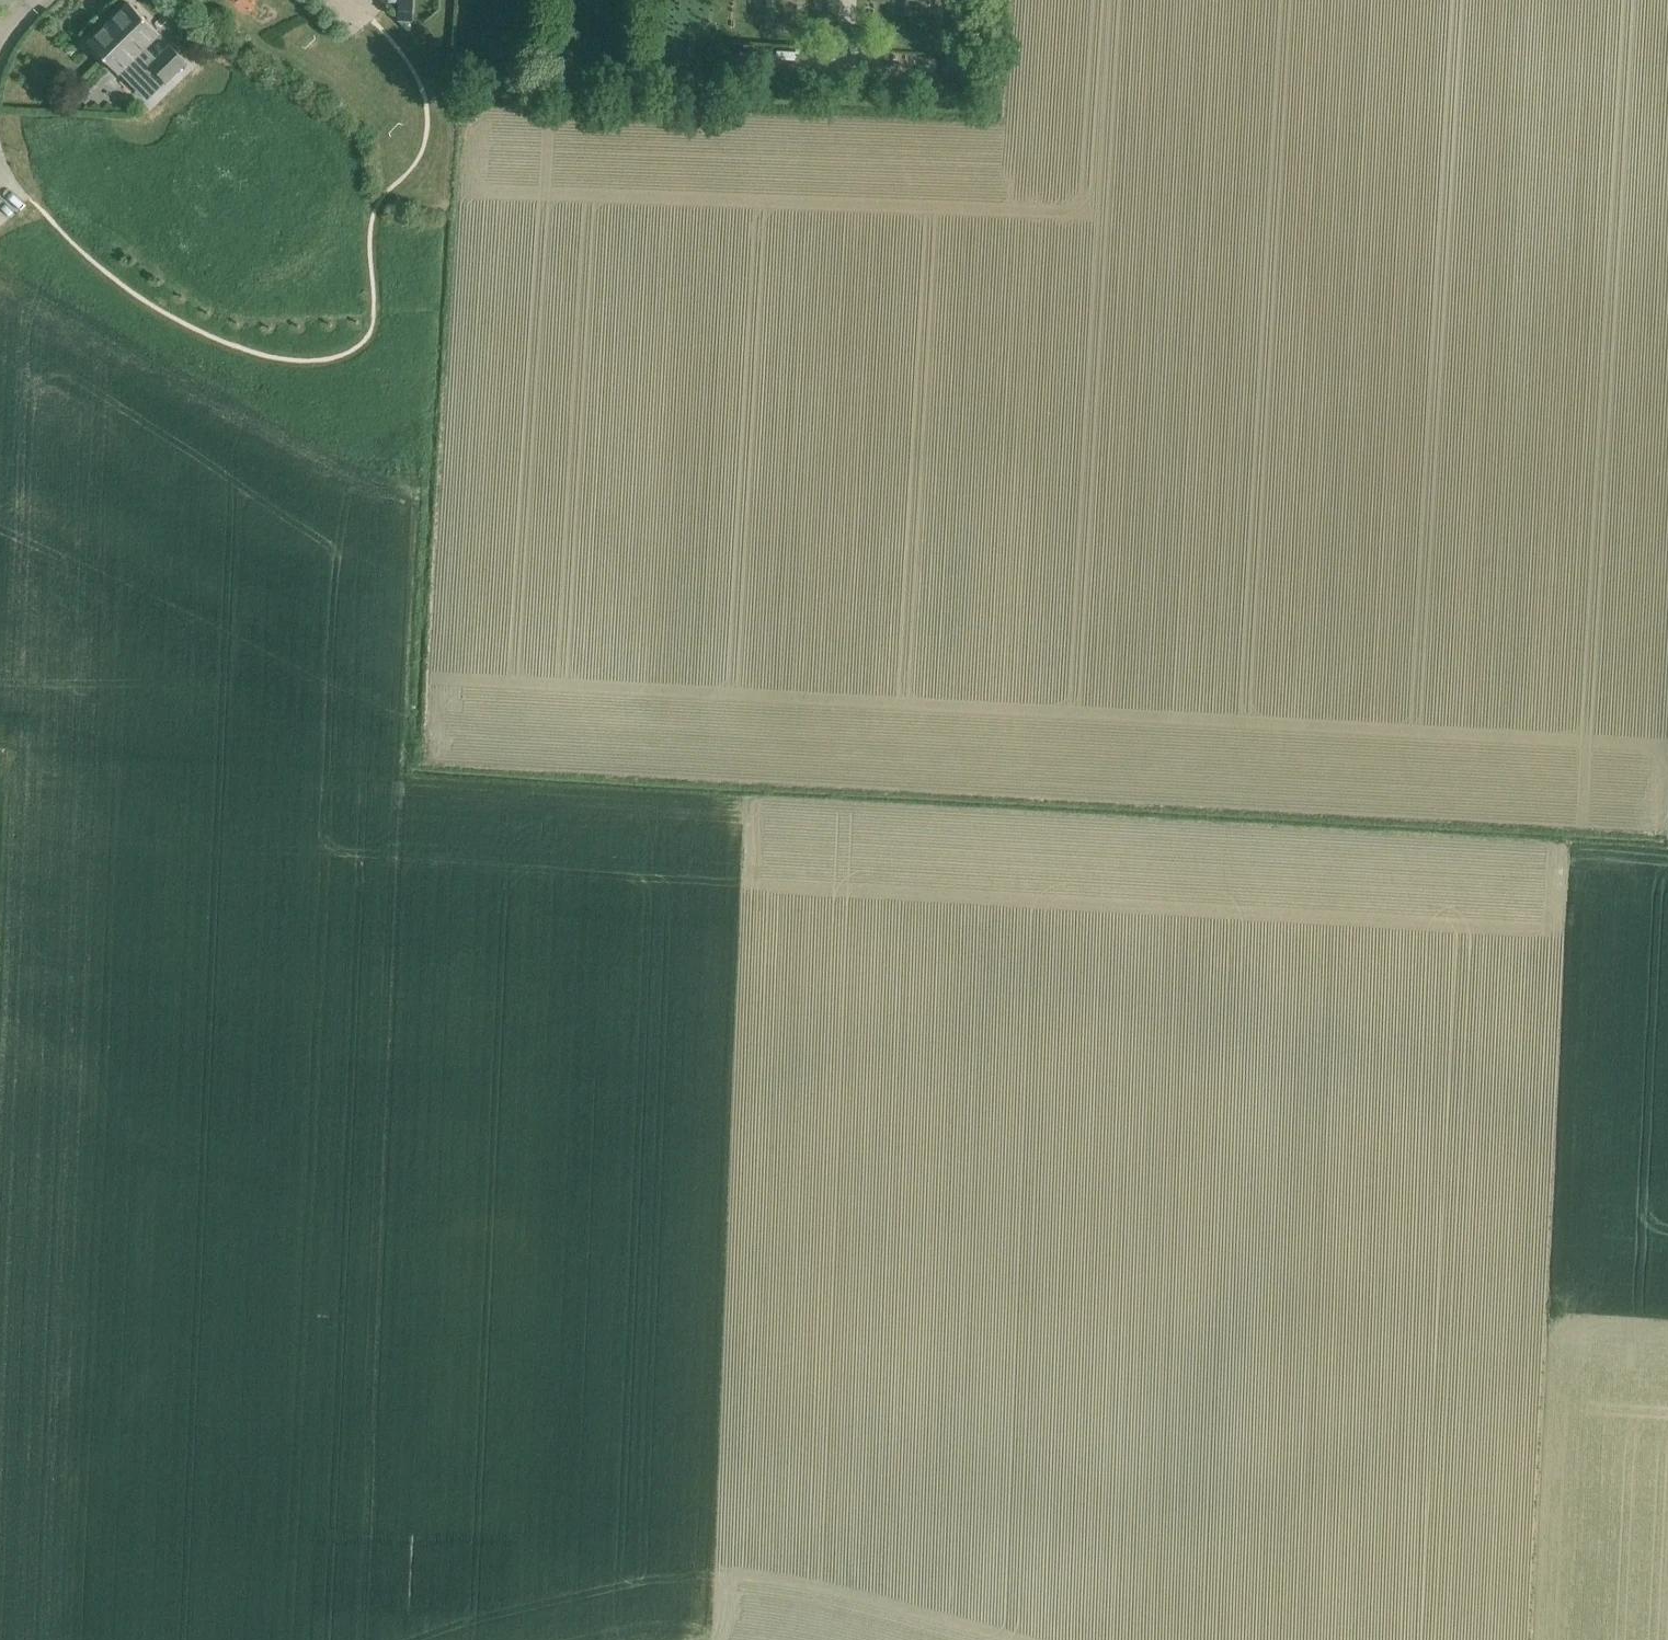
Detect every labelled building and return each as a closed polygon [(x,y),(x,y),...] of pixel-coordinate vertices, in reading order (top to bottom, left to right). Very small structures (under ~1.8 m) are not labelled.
[(155,60),(145,50),(160,35),(129,4),(89,43),(119,75),(122,73),(143,94),(160,77),(166,83),(187,63),(170,46),(155,60)]
